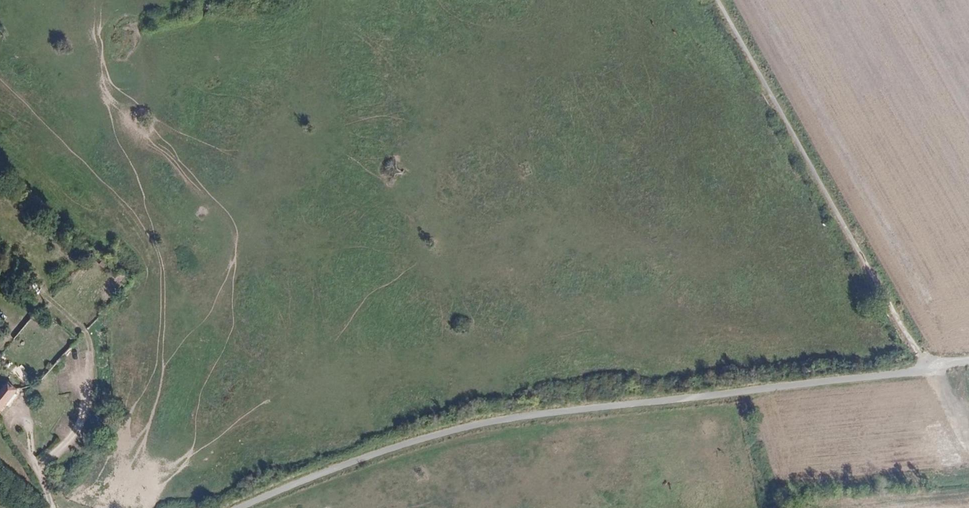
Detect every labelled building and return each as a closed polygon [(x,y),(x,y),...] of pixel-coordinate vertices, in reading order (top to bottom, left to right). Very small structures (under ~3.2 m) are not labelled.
[(128,282),(134,287),(137,283),(118,268),(112,274),(125,285),(128,282)] [(5,377),(10,370),(5,367),(0,373),(5,377)] [(21,390),(11,383),(2,393),(0,392),(0,414),(21,390)] [(21,425),(22,420),(11,417),(9,422),(21,425)]
